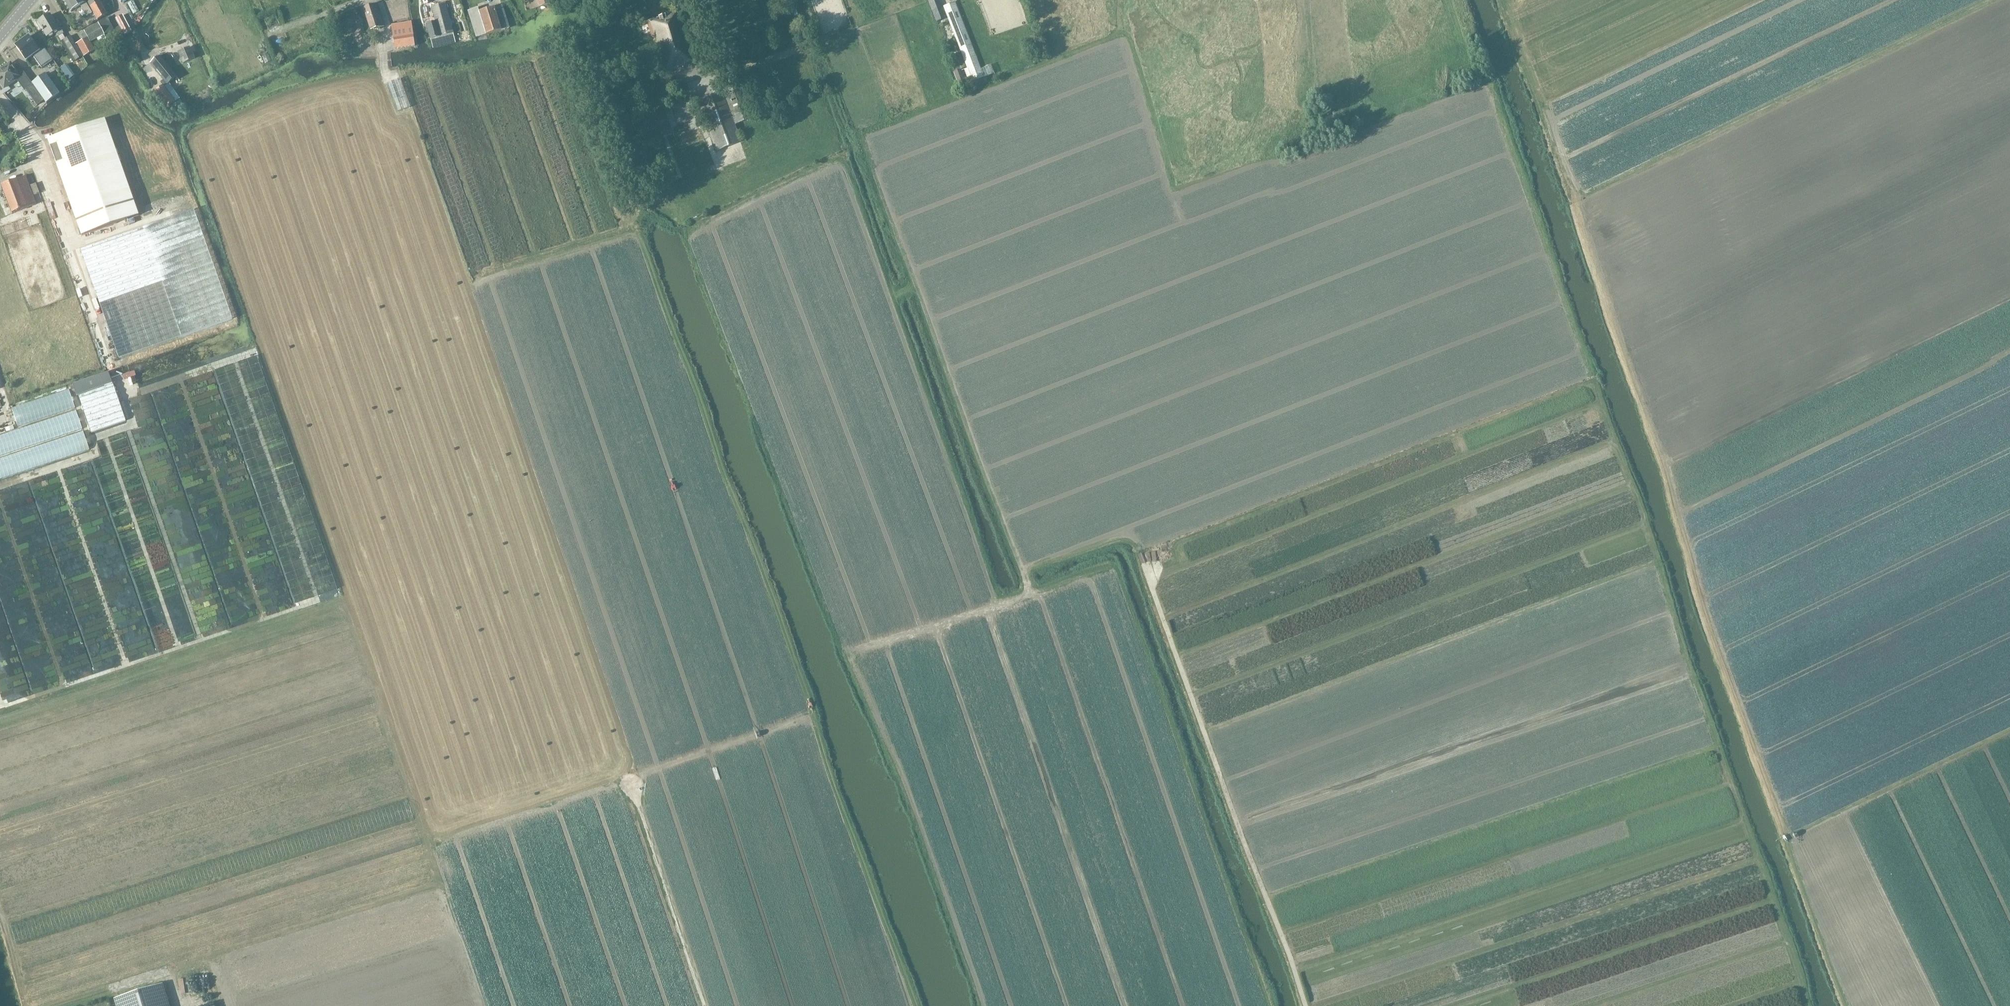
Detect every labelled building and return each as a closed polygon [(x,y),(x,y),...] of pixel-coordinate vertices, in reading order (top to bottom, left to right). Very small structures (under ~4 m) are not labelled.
[(91,13),(84,0),(65,0),(71,10),(80,5),(86,15),(91,13)] [(979,0),(959,0),(943,6),(972,82),(1005,69),(979,0)] [(97,20),(107,15),(100,1),(90,7),(97,20)] [(435,21),(426,24),(430,39),(453,33),(445,2),(431,6),(435,21)] [(380,28),(384,27),(376,3),(363,7),(370,31),(377,29),(378,30),(380,29),(380,28)] [(477,7),(468,10),(476,38),(501,30),(509,28),(502,5),(494,7),(479,11),(477,7)] [(630,13),(624,18),(630,25),(636,19),(630,13)] [(684,63),(691,61),(675,13),(646,22),(656,51),(662,72),(684,65),(684,63)] [(58,36),(63,33),(60,28),(59,29),(50,15),(38,22),(47,37),(55,32),(58,36)] [(124,35),(131,31),(123,15),(116,19),(124,35)] [(104,34),(113,29),(107,18),(84,30),(85,33),(82,35),(84,40),(77,43),(84,56),(94,50),(90,42),(104,34)] [(411,22),(391,25),(393,37),(394,49),(414,46),(411,22)] [(113,29),(118,39),(122,36),(118,27),(113,29)] [(15,45),(26,60),(32,55),(41,68),(53,60),(44,48),(42,49),(37,43),(34,45),(34,44),(35,43),(34,43),(33,44),(28,36),(15,45)] [(70,36),(60,41),(73,62),(82,56),(70,36)] [(183,63),(195,59),(190,47),(178,52),(183,63)] [(174,90),(169,93),(164,85),(166,83),(167,84),(176,76),(159,56),(150,63),(164,80),(161,82),(163,85),(154,92),(165,108),(175,101),(179,98),(174,90)] [(16,79),(24,90),(32,85),(21,69),(17,72),(10,63),(0,70),(0,82),(4,88),(16,79)] [(46,103),(59,94),(45,74),(32,83),(46,103)] [(734,124),(753,117),(739,78),(719,85),(722,93),(698,102),(716,151),(740,142),(734,124)] [(397,111),(410,107),(400,79),(388,83),(397,111)] [(683,130),(678,132),(671,108),(666,109),(676,144),(686,141),(683,130)] [(139,216),(105,120),(48,139),(82,236),(139,216)] [(12,214),(37,204),(27,176),(1,186),(12,214)] [(50,205),(44,207),(49,222),(55,220),(50,205)] [(194,210),(143,228),(181,337),(232,319),(194,210)] [(143,228),(80,250),(119,359),(181,337),(143,228)] [(1102,366),(1121,362),(1120,358),(1101,362),(1102,366)] [(79,395),(113,383),(109,372),(73,384),(76,396),(79,395)] [(113,383),(79,395),(92,433),(126,421),(113,383)] [(160,984),(115,998),(117,1005),(168,1005),(160,984)]
